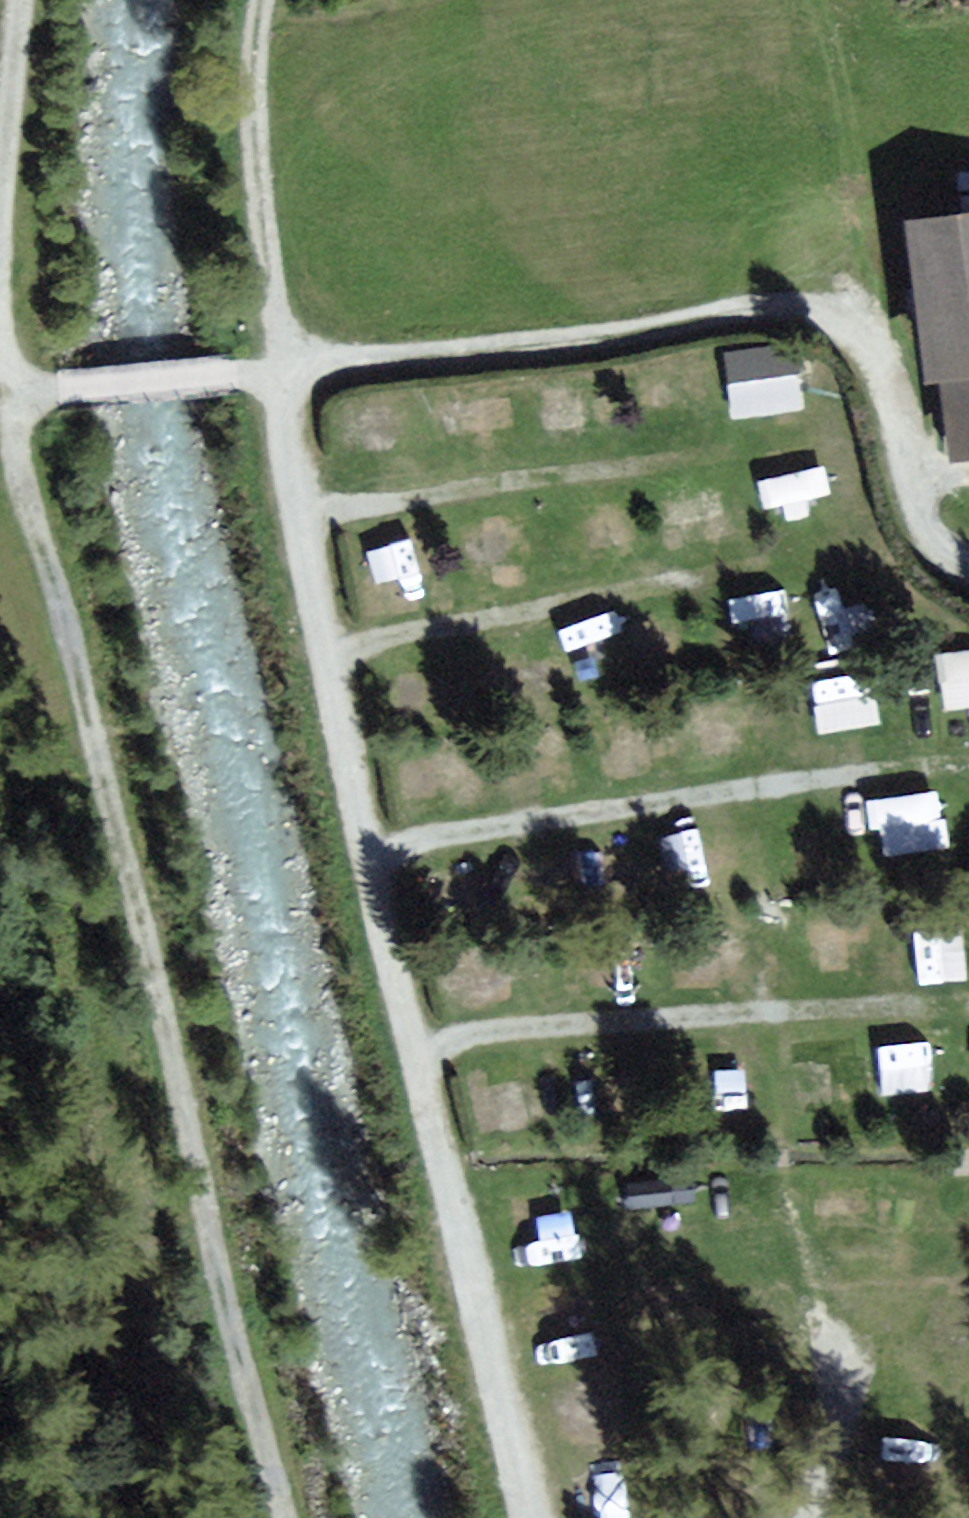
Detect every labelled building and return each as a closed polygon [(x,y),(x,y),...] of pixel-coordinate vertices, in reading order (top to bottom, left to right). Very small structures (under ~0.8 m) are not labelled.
[(915,223),(949,447),(968,444),(968,215),(915,223)] [(727,341),(731,411),(807,407),(803,337),(727,341)] [(825,458),(769,471),(777,508),(834,496),(825,458)] [(941,648),(944,706),(968,705),(968,647),(941,648)] [(869,670),(815,677),(821,728),(875,721),(869,670)] [(941,846),(939,790),(878,792),(880,849),(941,846)]
